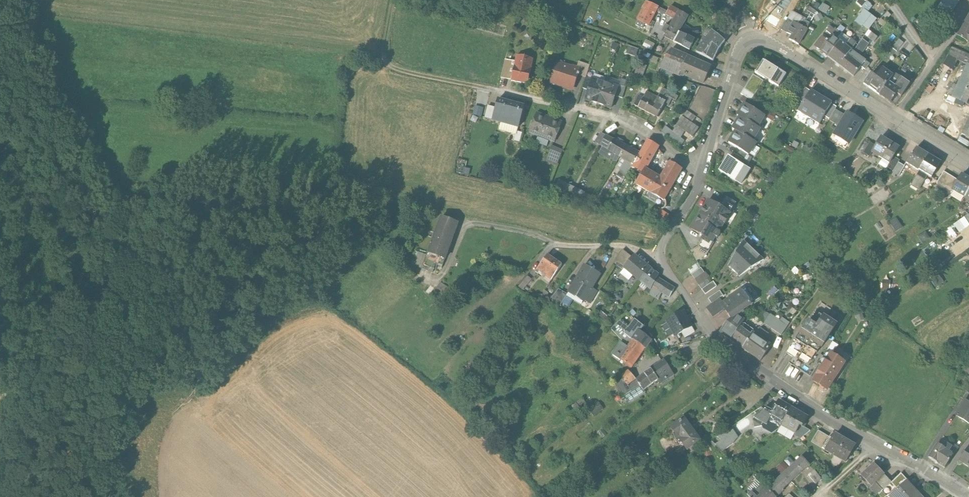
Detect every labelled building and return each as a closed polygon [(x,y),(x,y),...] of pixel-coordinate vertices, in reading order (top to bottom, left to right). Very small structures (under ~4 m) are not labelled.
[(657,13),(659,10),(648,5),(638,24),(649,29),(657,13)] [(675,23),(680,14),(671,10),(668,15),(659,10),(657,13),(675,23)] [(817,15),(812,12),(810,15),(809,15),(801,28),(807,32),(817,15)] [(674,45),(680,36),(681,33),(684,28),(689,19),(680,14),(675,23),(665,40),(674,45)] [(871,19),(865,27),(869,31),(875,22),(871,19)] [(788,21),(781,32),(788,36),(794,24),(788,21)] [(695,22),(691,29),(702,37),(706,30),(695,22)] [(799,27),(794,24),(788,36),(792,38),(790,42),(799,47),(807,32),(801,28),(799,27)] [(965,24),(958,37),(968,43),(968,26),(965,24)] [(684,28),(681,33),(692,38),(694,34),(684,28)] [(834,32),(830,29),(826,34),(827,35),(832,38),(837,42),(842,35),(835,31),(834,32)] [(869,33),(865,38),(874,44),(878,39),(869,33)] [(725,44),(713,34),(707,41),(705,40),(702,45),(704,46),(697,55),(713,64),(719,52),(725,44)] [(693,45),(695,46),(696,44),(680,36),(674,45),(690,53),(693,47),(692,46),(693,45)] [(822,42),(816,49),(821,53),(821,54),(828,59),(839,44),(837,42),(832,38),(830,41),(827,46),(822,42)] [(899,40),(892,49),(897,53),(904,44),(899,40)] [(856,46),(850,42),(846,49),(851,53),(856,46)] [(863,42),(853,54),(849,59),(861,69),(865,72),(869,66),(859,59),(869,46),(863,42)] [(839,44),(828,59),(839,68),(847,57),(849,59),(853,54),(851,53),(846,49),(839,44)] [(626,60),(636,62),(638,51),(627,49),(626,60)] [(671,53),(665,61),(684,69),(688,60),(671,53)] [(853,79),(861,69),(849,59),(847,57),(839,68),(853,79)] [(665,61),(661,71),(680,79),(681,76),(704,86),(711,70),(688,60),(684,69),(665,61)] [(763,63),(755,75),(765,81),(766,80),(770,83),(770,84),(779,90),(787,77),(778,71),(777,72),(772,69),(773,68),(763,63)] [(586,81),(587,80),(590,69),(579,65),(577,71),(581,72),(579,79),(586,81)] [(554,75),(553,81),(554,83),(560,85),(559,88),(572,92),(575,91),(579,79),(581,72),(577,71),(573,69),(572,71),(558,67),(555,75),(554,75)] [(511,78),(514,79),(513,84),(521,86),(520,91),(527,93),(531,72),(516,69),(515,73),(512,72),(511,78)] [(876,79),(871,76),(863,86),(880,97),(889,84),(894,77),(883,70),(876,79)] [(753,77),(744,91),(755,98),(764,84),(753,77)] [(889,84),(880,97),(891,105),(897,96),(901,99),(910,86),(901,79),(895,88),(889,84)] [(589,94),(593,82),(587,80),(586,81),(583,92),(589,94)] [(599,108),(605,86),(593,82),(589,94),(586,103),(593,105),(593,106),(599,108)] [(622,83),(620,91),(617,100),(623,101),(628,84),(622,83)] [(636,89),(638,90),(634,100),(636,102),(638,98),(644,101),(647,95),(648,96),(651,89),(638,85),(636,89)] [(620,91),(605,86),(599,108),(605,109),(612,111),(616,99),(617,100),(620,91)] [(967,88),(960,102),(966,105),(968,98),(968,90),(967,88)] [(644,101),(643,102),(655,108),(651,117),(658,121),(663,112),(662,112),(665,106),(670,108),(673,102),(677,104),(679,100),(663,92),(658,101),(648,96),(647,95),(644,101)] [(811,94),(799,114),(809,120),(822,100),(811,94)] [(638,98),(636,102),(636,103),(638,104),(635,109),(639,111),(643,102),(644,101),(638,98)] [(744,98),(741,104),(745,106),(751,110),(754,104),(752,103),(744,98)] [(822,100),(809,120),(820,127),(832,107),(822,100)] [(643,102),(639,111),(651,117),(655,108),(643,102)] [(525,110),(499,103),(494,123),(519,130),(525,110)] [(751,110),(745,106),(738,118),(740,120),(758,130),(765,118),(751,110)] [(926,111),(920,122),(944,136),(950,125),(926,111)] [(840,129),(846,118),(836,112),(829,122),(840,129)] [(687,114),(677,129),(686,135),(693,140),(699,131),(692,126),(696,120),(687,114)] [(834,138),(849,147),(862,124),(848,115),(846,118),(840,129),(834,138)] [(562,126),(538,117),(531,135),(555,145),(562,126)] [(758,130),(740,120),(733,132),(736,134),(753,144),(760,132),(758,130)] [(681,150),(685,144),(682,141),(673,135),(666,129),(662,135),(668,140),(681,150)] [(686,135),(677,129),(673,135),(682,141),(686,135)] [(753,144),(736,134),(729,146),(741,153),(749,157),(756,145),(753,144)] [(609,153),(614,143),(601,137),(596,145),(601,148),(601,149),(603,150),(604,149),(608,152),(609,153)] [(899,150),(881,139),(876,147),(872,154),(890,165),(894,159),(899,150)] [(617,157),(623,161),(629,151),(614,143),(609,153),(610,153),(615,156),(615,157),(617,158),(617,157)] [(641,157),(633,169),(644,176),(646,172),(659,150),(648,144),(641,157)] [(872,154),(876,147),(870,144),(864,155),(870,159),(872,154)] [(929,157),(916,149),(913,155),(912,155),(906,165),(919,172),(929,157)] [(552,150),(547,163),(559,167),(564,154),(552,150)] [(633,169),(641,157),(635,154),(636,152),(634,150),(632,152),(629,151),(623,161),(627,163),(624,167),(631,173),(633,169)] [(749,157),(741,153),(738,158),(750,165),(753,160),(749,157)] [(750,165),(738,158),(734,156),(731,161),(743,169),(746,170),(750,165)] [(929,157),(919,172),(911,187),(919,191),(927,177),(932,180),(941,164),(929,157)] [(890,165),(887,169),(893,173),(898,164),(900,162),(894,159),(890,165)] [(735,183),(743,169),(731,161),(729,160),(720,174),(735,183)] [(898,164),(893,173),(893,174),(892,177),(895,179),(896,176),(899,178),(905,168),(898,164)] [(631,173),(624,167),(620,174),(628,178),(631,173)] [(682,174),(670,167),(661,181),(655,178),(650,186),(652,187),(648,194),(664,203),(682,174)] [(655,178),(646,172),(644,176),(637,188),(648,194),(652,187),(650,186),(655,178)] [(943,189),(952,195),(953,192),(958,182),(944,173),(937,185),(943,189)] [(962,177),(958,182),(953,192),(965,199),(968,192),(968,181),(962,177)] [(730,216),(737,206),(727,200),(721,210),(730,216)] [(700,217),(722,230),(723,229),(724,226),(726,227),(729,222),(727,221),(730,216),(721,210),(709,203),(700,217)] [(957,216),(960,221),(968,215),(968,212),(967,209),(957,216)] [(659,212),(656,218),(666,222),(668,216),(659,212)] [(710,250),(713,246),(713,244),(716,239),(718,240),(721,235),(719,234),(722,230),(700,217),(691,232),(702,240),(701,242),(702,243),(698,249),(691,253),(697,264),(707,258),(708,255),(707,254),(710,250)] [(889,223),(895,232),(901,228),(894,219),(889,223)] [(442,220),(430,255),(446,261),(459,226),(442,220)] [(754,253),(744,244),(735,258),(737,260),(728,269),(734,274),(754,253)] [(624,271),(633,260),(623,252),(614,268),(622,274),(624,272),(625,273),(625,272),(624,271)] [(765,263),(754,253),(734,274),(740,280),(765,263)] [(433,276),(435,272),(442,274),(446,261),(430,255),(424,272),(433,276)] [(548,258),(536,275),(539,277),(541,275),(552,284),(563,268),(548,258)] [(625,272),(641,285),(651,271),(635,258),(633,260),(624,271),(625,272)] [(585,269),(570,295),(584,304),(585,303),(592,291),(593,292),(601,278),(585,269)] [(695,282),(705,275),(701,270),(692,277),(695,282)] [(641,285),(652,293),(653,291),(658,281),(659,278),(651,271),(641,285)] [(700,288),(710,280),(706,275),(705,275),(695,282),(700,288)] [(525,292),(531,279),(525,277),(519,290),(525,292)] [(658,281),(653,291),(663,296),(670,300),(676,291),(667,286),(658,281)] [(592,291),(585,303),(591,306),(598,295),(593,292),(592,291)] [(653,291),(652,293),(651,295),(649,293),(646,296),(659,303),(663,296),(653,291)] [(726,311),(729,315),(728,317),(732,322),(738,318),(741,320),(745,315),(743,313),(752,307),(750,305),(753,303),(745,291),(724,306),(723,306),(726,311)] [(559,292),(551,303),(561,310),(568,298),(559,292)] [(713,320),(726,311),(723,306),(724,306),(720,301),(707,311),(713,320)] [(842,318),(821,305),(816,314),(836,327),(842,318)] [(684,314),(667,323),(676,339),(693,329),(684,314)] [(759,320),(765,326),(771,317),(766,314),(761,316),(759,320)] [(836,327),(816,314),(801,335),(796,341),(790,350),(801,357),(802,356),(812,362),(816,355),(817,355),(821,350),(822,350),(836,327)] [(626,326),(630,321),(624,317),(621,322),(626,326)] [(771,317),(765,326),(781,337),(789,325),(786,323),(784,326),(771,317)] [(720,336),(742,351),(751,338),(740,330),(745,323),(741,320),(738,318),(732,322),(727,325),(720,336)] [(639,334),(640,334),(644,330),(636,323),(628,334),(635,340),(639,334)] [(631,346),(633,343),(625,337),(626,336),(624,334),(615,325),(610,331),(626,347),(628,344),(631,346)] [(639,334),(635,340),(628,334),(626,336),(625,337),(633,343),(634,344),(646,352),(652,343),(640,334),(639,334)] [(751,338),(742,351),(761,363),(771,348),(753,335),(751,338)] [(622,346),(613,358),(632,371),(646,352),(634,344),(629,351),(622,346)] [(825,369),(832,357),(827,354),(819,367),(823,369),(825,369)] [(837,377),(844,364),(839,361),(838,364),(832,360),(833,358),(832,357),(825,369),(823,369),(814,384),(820,388),(825,391),(828,392),(837,377)] [(652,372),(658,383),(661,386),(674,378),(664,364),(652,372)] [(646,396),(644,394),(652,387),(658,383),(652,372),(646,376),(638,383),(629,389),(624,383),(617,387),(629,407),(646,396)] [(629,374),(622,380),(624,383),(629,389),(638,383),(629,374)] [(587,410),(593,418),(602,411),(596,403),(587,410)] [(956,417),(968,425),(968,405),(966,403),(956,417)] [(791,411),(779,404),(773,415),(768,412),(767,413),(756,421),(749,417),(727,432),(729,434),(731,432),(738,441),(755,429),(763,428),(764,425),(778,433),(781,428),(790,412),(791,411)] [(760,410),(749,417),(756,421),(767,413),(760,410)] [(800,428),(802,429),(807,421),(790,412),(781,428),(795,435),(800,428)] [(684,420),(671,430),(674,434),(673,435),(674,436),(674,437),(674,439),(675,441),(677,443),(678,445),(680,446),(682,448),(683,449),(684,448),(687,452),(701,443),(684,420)] [(793,438),(801,443),(810,434),(802,429),(800,428),(795,435),(793,438)] [(812,445),(823,451),(830,440),(819,434),(812,445)] [(711,443),(715,447),(724,441),(720,436),(711,443)] [(830,440),(823,451),(845,465),(855,448),(835,436),(832,441),(830,440)] [(937,446),(929,460),(945,470),(954,456),(949,453),(952,449),(945,444),(942,448),(937,446)] [(960,463),(968,468),(968,448),(960,463)] [(877,483),(879,486),(886,479),(874,466),(862,478),(871,488),(877,483)] [(802,474),(796,467),(776,486),(782,493),(802,474)] [(815,473),(809,477),(816,487),(823,482),(815,473)] [(892,484),(891,485),(896,490),(905,481),(900,476),(892,484)] [(891,485),(892,484),(886,479),(879,486),(878,487),(883,492),(891,485)] [(917,494),(907,483),(892,496),(914,496),(917,494)] [(782,493),(776,486),(769,493),(773,496),(781,496),(784,494),(782,493)] [(763,488),(754,496),(752,495),(750,496),(772,496),(763,488)]
